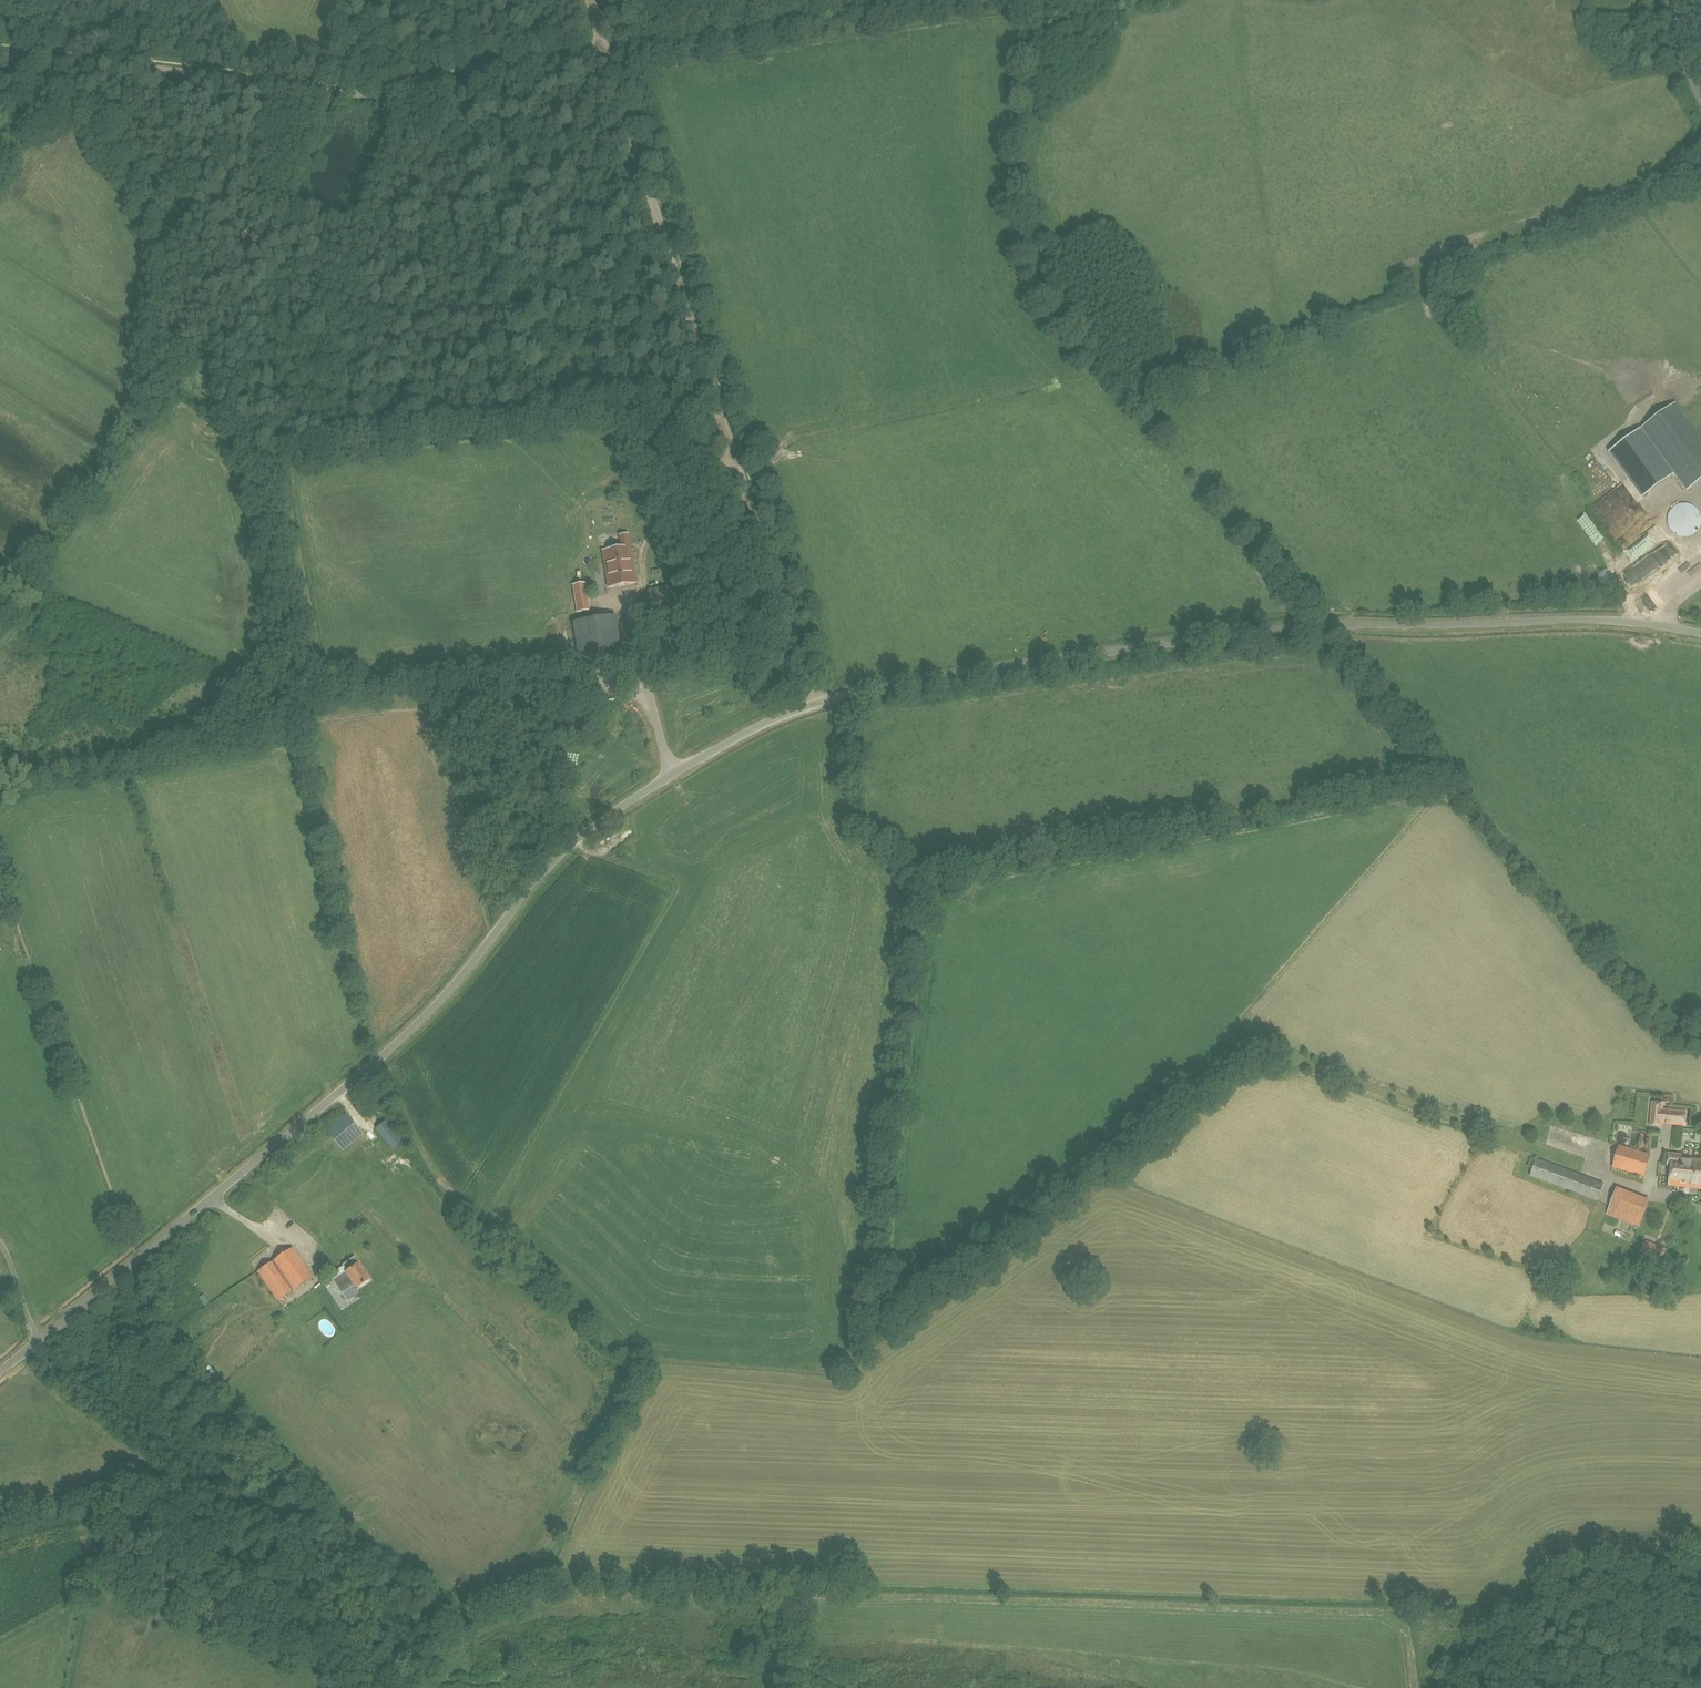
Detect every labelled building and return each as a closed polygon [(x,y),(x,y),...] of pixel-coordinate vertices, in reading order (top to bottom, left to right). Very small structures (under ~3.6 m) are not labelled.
[(1700,479),(1700,439),(1675,403),(1642,428),(1687,490),(1700,479)] [(1700,521),(1700,520),(1700,518),(1700,516),(1700,514),(1699,512),(1698,510),(1696,509),(1695,507),(1693,506),(1691,505),(1689,504),(1687,504),(1685,504),(1683,504),(1681,504),(1679,505),(1677,505),(1675,507),(1674,508),(1672,509),(1671,511),(1670,513),(1669,515),(1668,517),(1668,519),(1668,520),(1668,522),(1669,524),(1669,526),(1670,528),(1671,530),(1673,531),(1674,533),(1676,534),(1678,535),(1680,536),(1682,536),(1684,536),(1686,536),(1688,536),(1690,535),(1692,535),(1694,533),(1696,532),(1697,531),(1698,529),(1699,527),(1700,525),(1700,523),(1700,521)] [(629,546),(603,551),(609,587),(635,582),(629,546)] [(589,610),(587,593),(575,595),(577,612),(589,610)] [(623,668),(616,616),(573,622),(581,674),(623,668)] [(1653,1103),(1651,1126),(1661,1127),(1661,1123),(1685,1126),(1686,1113),(1663,1110),(1663,1104),(1653,1103)] [(346,1113),(326,1130),(343,1150),(363,1134),(346,1113)] [(392,1149),(400,1142),(383,1122),(375,1129),(392,1149)] [(1651,1155),(1619,1145),(1613,1168),(1645,1177),(1651,1155)] [(1681,1159),(1681,1155),(1669,1153),(1668,1164),(1672,1165),(1670,1185),(1700,1188),(1700,1161),(1681,1159)] [(1604,1184),(1536,1159),(1530,1176),(1598,1201),(1604,1184)] [(1616,1187),(1606,1215),(1640,1227),(1650,1199),(1616,1187)] [(1649,1254),(1653,1244),(1644,1240),(1640,1251),(1649,1254)] [(1664,1248),(1659,1246),(1655,1256),(1660,1258),(1664,1248)] [(257,1272),(277,1301),(312,1277),(293,1248),(257,1272)] [(370,1279),(359,1263),(358,1263),(354,1258),(344,1265),(348,1270),(346,1271),(356,1288),(370,1279)]
